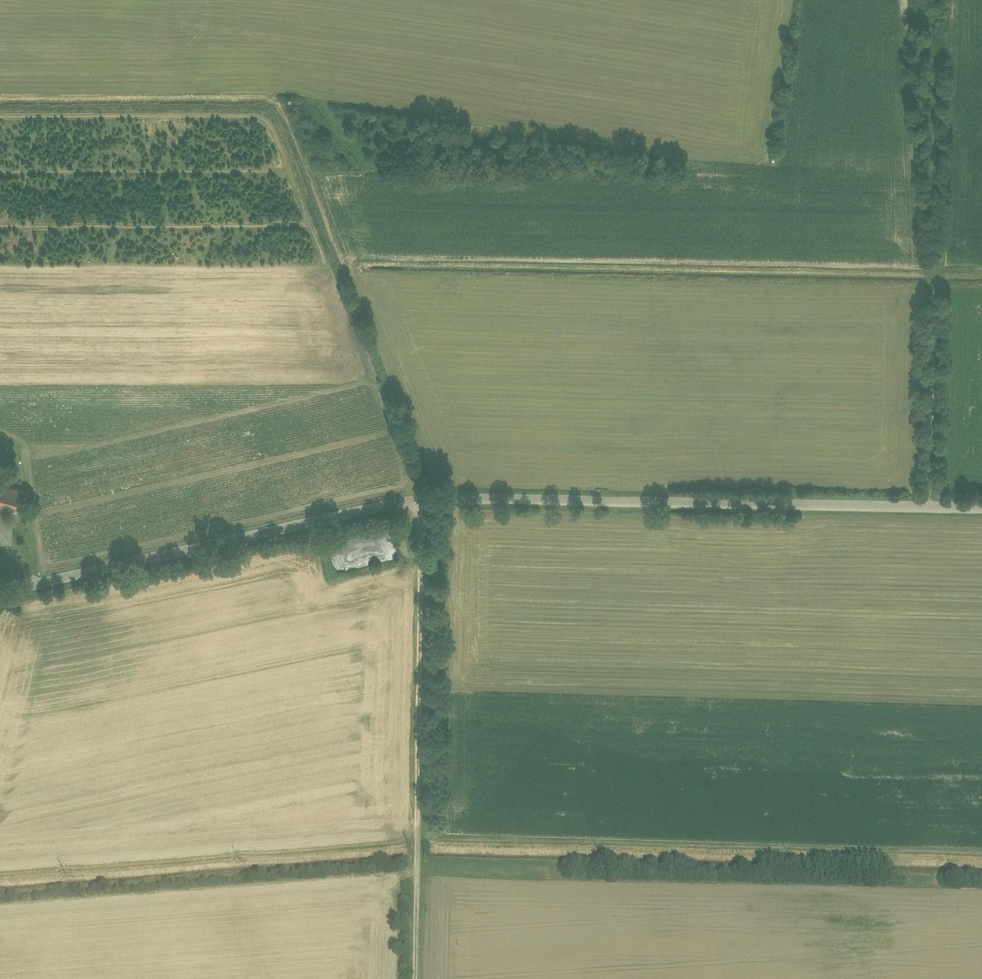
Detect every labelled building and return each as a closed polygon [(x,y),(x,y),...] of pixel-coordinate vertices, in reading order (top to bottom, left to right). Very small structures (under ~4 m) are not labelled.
[(16,511),(21,490),(0,485),(0,507),(16,511)]
